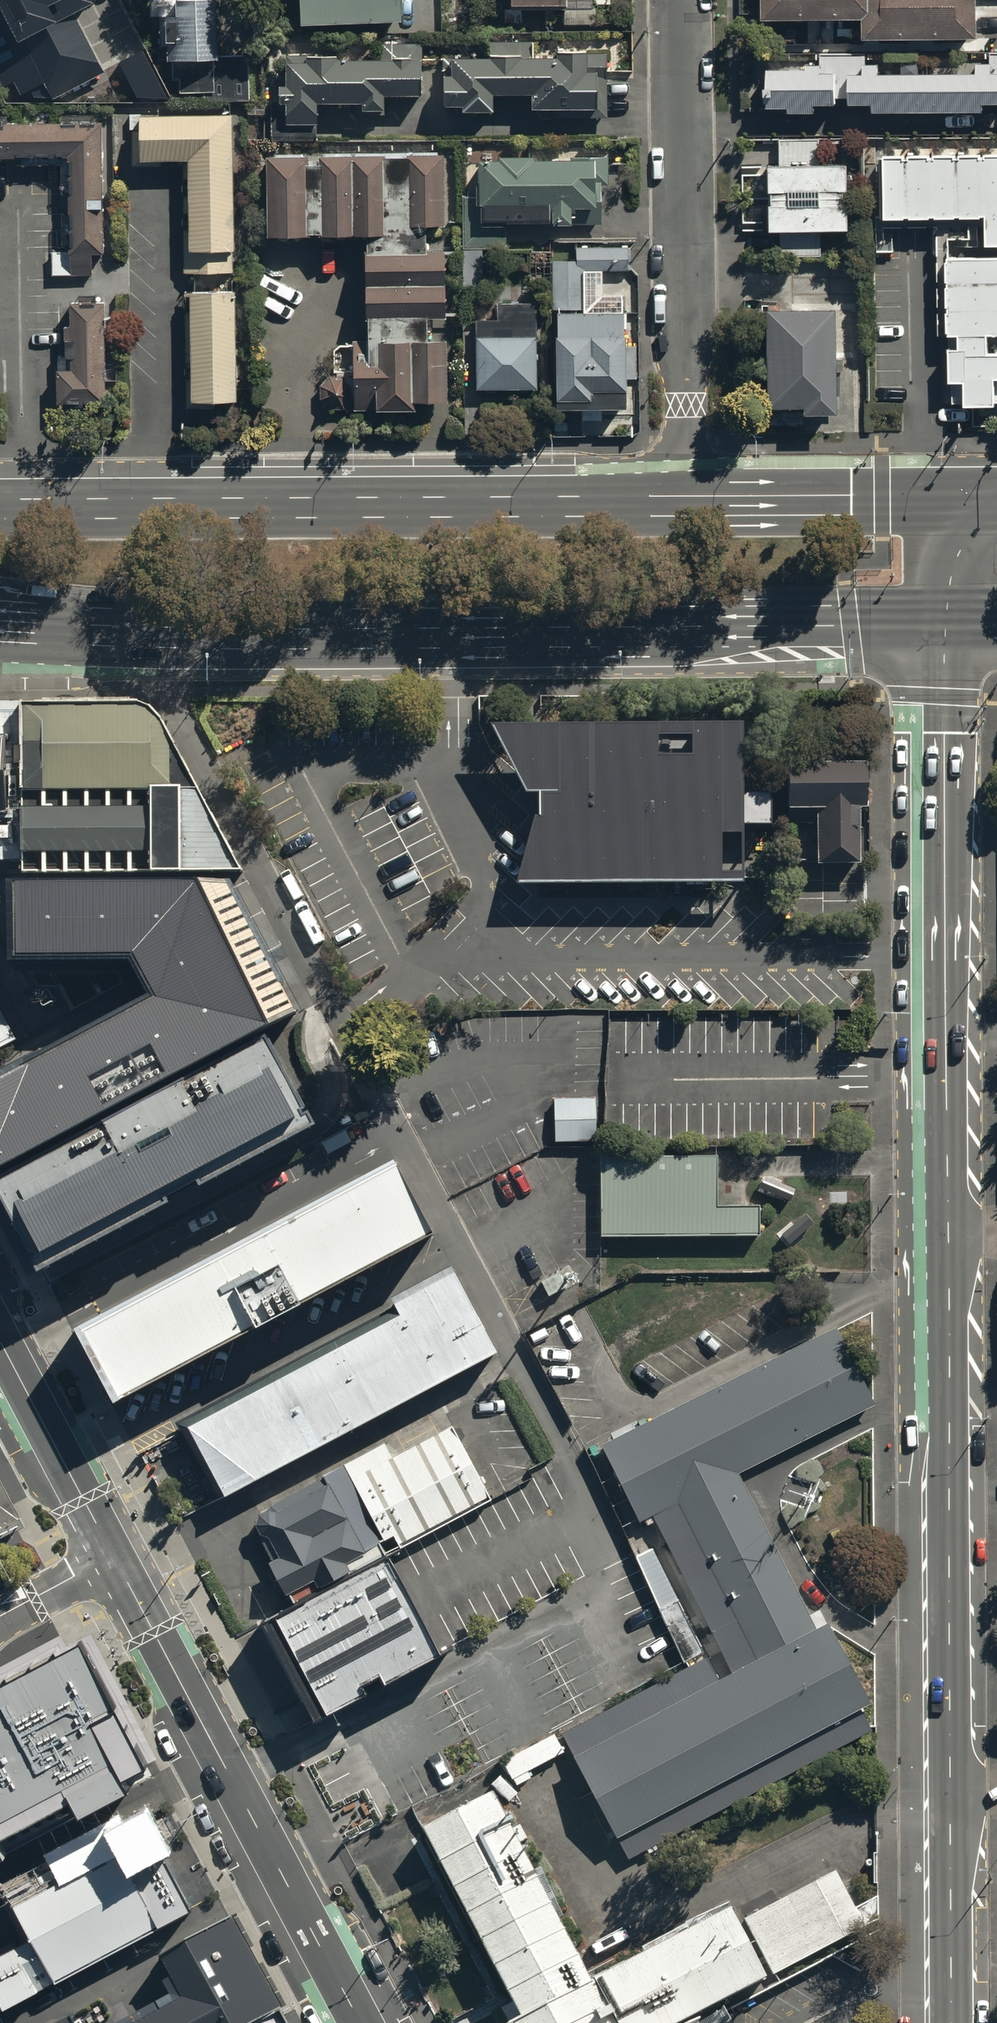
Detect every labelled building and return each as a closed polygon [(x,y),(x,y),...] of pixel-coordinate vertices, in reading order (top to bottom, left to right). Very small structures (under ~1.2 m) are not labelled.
[(5,86),(15,80),(21,92),(43,80),(51,96),(102,70),(73,13),(94,2),(93,0),(0,0),(0,76),(5,86)] [(216,55),(216,0),(174,0),(174,15),(158,15),(158,60),(170,60),(170,79),(180,79),(180,91),(211,91),(211,100),(247,100),(247,55),(216,55)] [(299,23),(394,23),(394,32),(412,32),(412,17),(397,17),(397,0),(299,0),(299,23)] [(508,5),(563,5),(563,25),(596,25),(596,5),(611,5),(611,0),(508,0),(508,5)] [(977,37),(977,32),(996,32),(996,0),(763,0),(763,18),(863,17),(863,39),(977,37)] [(529,41),(489,42),(489,56),(449,57),(450,74),(440,74),(441,105),(459,104),(459,111),(491,110),(491,93),(530,92),(530,109),(590,107),(590,117),(606,117),(604,52),(583,53),(583,50),(555,51),(555,56),(530,57),(529,41)] [(271,141),(317,140),(316,102),(359,102),(359,109),(383,109),(383,95),(418,95),(418,43),(379,43),(379,58),(334,58),(334,56),(306,56),(306,62),(284,62),(284,73),(277,73),(277,99),(271,99),(271,141)] [(983,110),(982,103),(996,103),(996,53),(991,53),(991,58),(971,58),(972,65),(885,66),(885,57),(875,57),(875,45),(860,45),(860,54),(819,54),(820,62),(758,63),(759,112),(815,112),(815,104),(836,104),(836,97),(848,97),(848,103),(872,102),(872,111),(983,110)] [(119,64),(136,98),(168,98),(144,51),(119,64)] [(233,252),(233,115),(142,115),(133,115),(133,167),(184,166),(185,270),(233,269),(233,252)] [(106,121),(0,121),(0,158),(74,158),(74,255),(55,255),(55,275),(65,275),(93,275),(93,253),(107,252),(106,121)] [(438,153),(265,157),(267,236),(365,234),(367,342),(344,342),(334,351),(334,376),(329,376),(320,387),(321,401),(332,410),(412,409),(412,398),(442,397),(441,340),(425,341),(425,315),(441,315),(440,251),(422,251),(421,224),(439,223),(438,153)] [(883,156),(884,218),(984,217),(984,244),(996,244),(996,154),(883,156)] [(497,158),(475,158),(476,179),(473,179),(473,194),(459,195),(460,284),(480,284),(480,247),(504,247),(504,221),(551,221),(551,223),(569,223),(569,222),(598,221),(598,182),(605,182),(605,155),(568,155),(568,158),(532,158),(532,155),(496,156),(497,158)] [(842,164),(765,165),(765,230),(843,229),(842,164)] [(549,257),(549,307),(581,306),(581,267),(627,267),(627,244),(573,245),(573,257),(549,257)] [(946,259),(948,333),(959,333),(959,348),(948,348),(949,381),(953,381),(953,402),(996,401),(996,352),(989,352),(989,335),(996,335),(996,258),(946,259)] [(189,402),(232,402),(231,291),(188,291),(189,402)] [(474,387),(535,387),(535,297),(495,298),(495,314),(473,314),(474,387)] [(105,401),(104,301),(70,302),(70,326),(65,326),(65,356),(71,356),(71,369),(56,369),(56,402),(105,401)] [(621,307),(553,308),(554,406),(622,405),(622,375),(632,375),(632,338),(621,338),(621,307)] [(832,307),(763,308),(765,406),(800,405),(800,412),(832,412),(832,408),(839,408),(838,356),(833,357),(832,307)] [(0,705),(0,747),(6,747),(6,822),(0,822),(0,863),(21,863),(21,876),(152,874),(181,874),(239,873),(203,800),(165,723),(159,714),(151,707),(142,703),(132,701),(65,702),(20,705),(0,705)] [(758,717),(482,717),(533,808),(516,874),(516,886),(758,886),(758,825),(780,825),(780,783),(758,783),(758,717)] [(791,814),(818,814),(819,864),(862,863),(861,814),(869,813),(869,764),(791,765),(791,814)] [(0,1079),(0,1203),(38,1274),(170,1204),(165,1194),(196,1178),(202,1189),(314,1128),(310,1122),(262,1033),(298,1014),(274,974),(224,888),(222,884),(13,885),(13,958),(54,958),(129,957),(151,998),(0,1079)] [(14,1040),(0,1013),(0,1047),(14,1040)] [(599,1097),(555,1098),(555,1142),(600,1141),(599,1097)] [(754,1205),(716,1205),(716,1156),(603,1155),(603,1239),(755,1239),(754,1205)] [(73,1324),(112,1396),(427,1233),(389,1158),(73,1324)] [(396,1316),(187,1426),(222,1493),(492,1351),(449,1270),(389,1302),(396,1316)] [(653,1516),(734,1670),(715,1680),(704,1659),(688,1668),(561,1733),(625,1856),(869,1730),(867,1726),(858,1709),(868,1703),(824,1618),(818,1621),(739,1475),(875,1405),(836,1330),(601,1445),(638,1524),(653,1516)] [(453,1426),(393,1459),(385,1444),(341,1468),(273,1504),(270,1510),(262,1515),(258,1524),(262,1534),(271,1537),(282,1556),(271,1562),(279,1575),(294,1604),(386,1554),(492,1497),(488,1490),(453,1426)] [(389,1558),(268,1619),(317,1716),(366,1692),(362,1683),(381,1673),(386,1682),(440,1655),(437,1649),(391,1557),(389,1558)] [(159,1773),(91,1642),(71,1653),(64,1642),(0,1677),(0,1857),(159,1773)] [(594,1982),(495,1797),(421,1833),(520,2020),(514,2022),(683,2022),(764,1981),(731,1911),(594,1982)] [(63,1863),(7,1892),(56,1983),(166,1925),(196,1910),(158,1836),(147,1817),(126,1828),(119,1831),(116,1823),(58,1854),(63,1863)] [(834,1874),(745,1918),(774,1977),(863,1933),(834,1874)] [(283,2014),(234,1920),(163,1957),(186,2000),(142,2022),(266,2022),(283,2014)] [(0,1955),(0,2009),(51,1983),(29,1940),(0,1955)]
